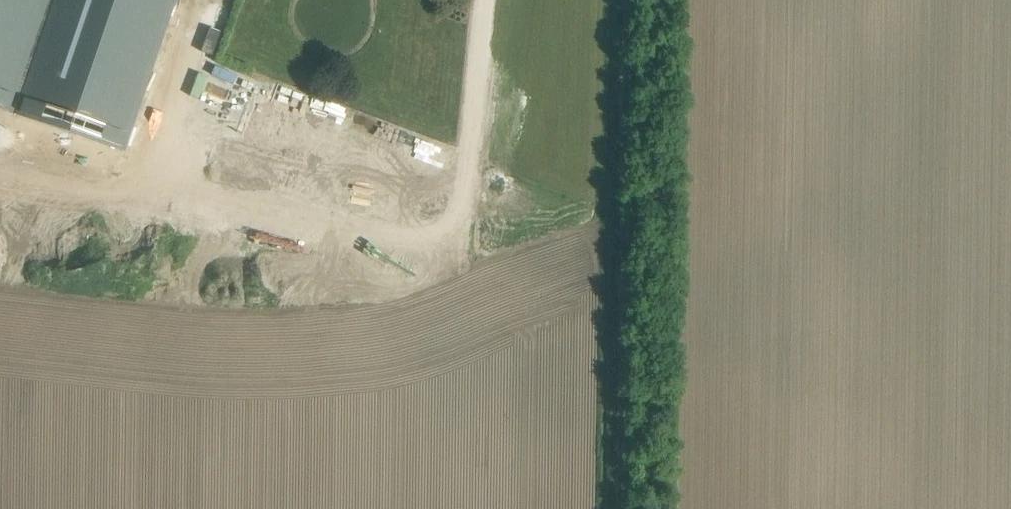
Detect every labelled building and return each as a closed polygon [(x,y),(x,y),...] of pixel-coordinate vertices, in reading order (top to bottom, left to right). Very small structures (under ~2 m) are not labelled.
[(126,150),(177,0),(0,0),(0,106),(126,150)]
